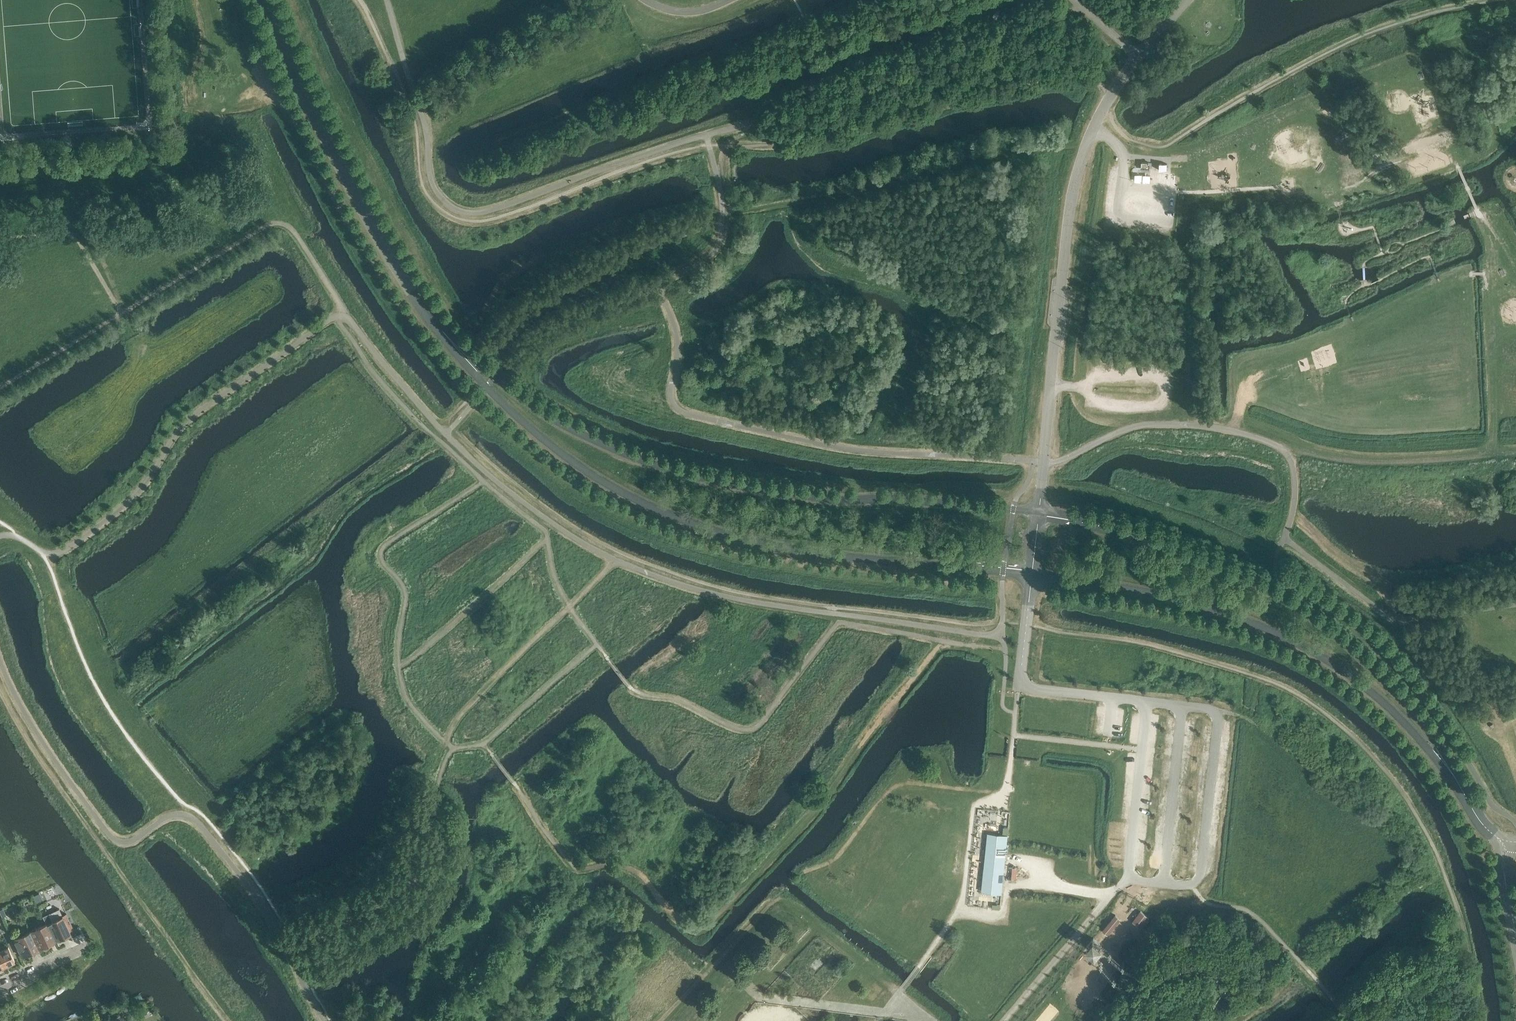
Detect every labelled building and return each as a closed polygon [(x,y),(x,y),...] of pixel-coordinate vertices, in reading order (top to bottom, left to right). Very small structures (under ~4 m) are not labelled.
[(988,834),(982,892),(1003,894),(1007,853),(1009,836),(988,834)] [(60,908),(43,916),(46,923),(54,940),(64,936),(65,937),(71,934),(69,930),(73,928),(66,913),(63,915),(60,908)] [(1141,911),(1133,921),(1141,927),(1142,926),(1143,928),(1148,921),(1146,920),(1149,917),(1141,911)] [(1116,915),(1103,930),(1107,934),(1120,919),(1116,915)] [(46,923),(30,930),(38,948),(48,943),(49,945),(55,942),(54,940),(46,923)] [(29,931),(13,938),(21,956),(32,951),(32,952),(38,950),(38,948),(30,930),(29,931)] [(1095,953),(1104,944),(1095,935),(1086,944),(1095,953)] [(0,950),(0,958),(3,966),(15,960),(8,946),(0,950)] [(127,1001),(122,1004),(125,1011),(130,1009),(127,1001)]
